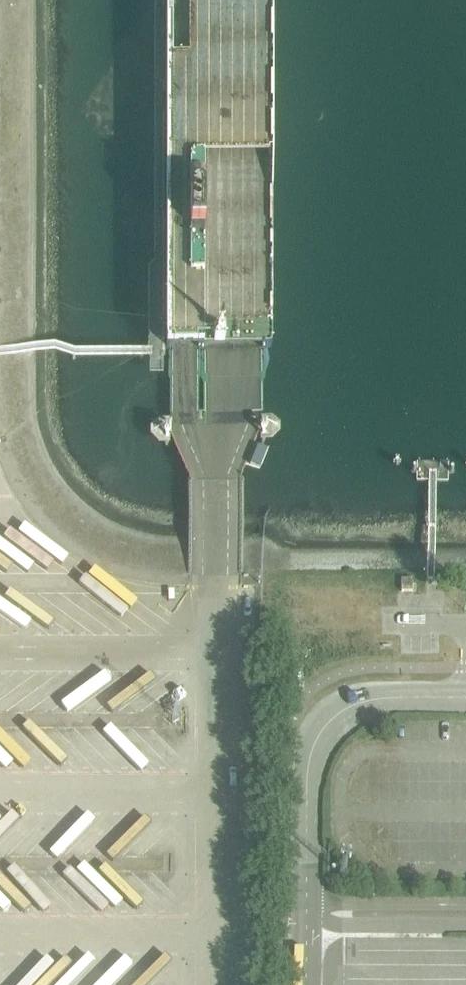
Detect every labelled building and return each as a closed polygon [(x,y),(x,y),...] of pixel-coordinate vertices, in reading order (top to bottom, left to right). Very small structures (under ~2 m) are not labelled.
[(281,422),(273,414),(261,414),(261,439),(273,439),(281,431),(281,422)] [(158,439),(171,439),(170,415),(159,415),(151,423),(151,432),(158,439)] [(412,580),(401,581),(401,593),(412,592),(412,580)] [(204,753),(205,745),(196,744),(195,752),(204,753)]
